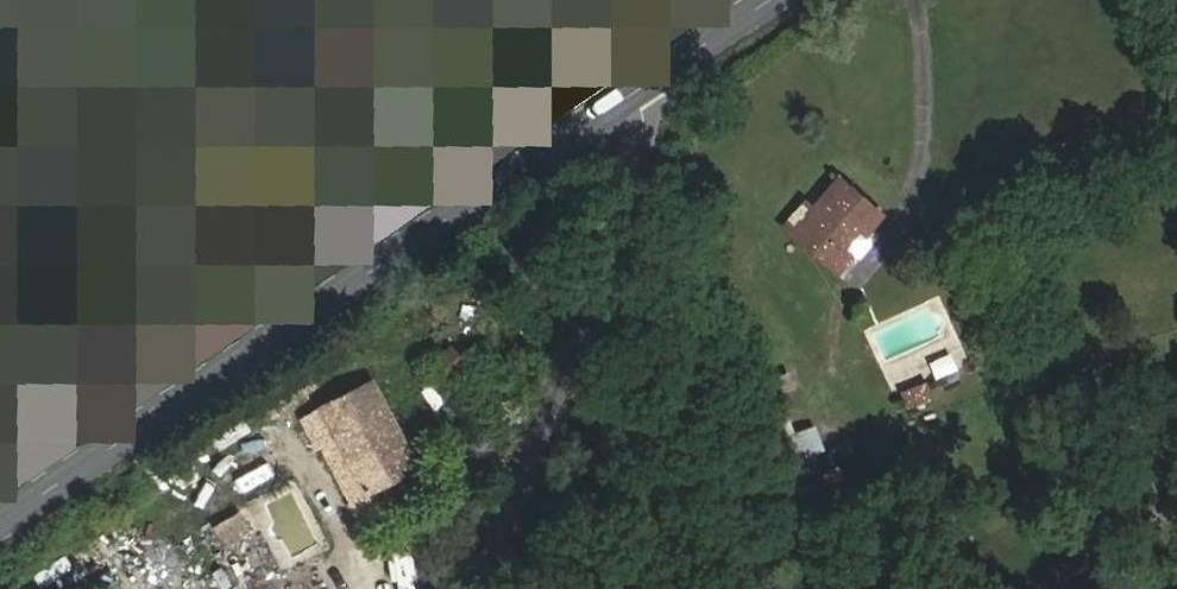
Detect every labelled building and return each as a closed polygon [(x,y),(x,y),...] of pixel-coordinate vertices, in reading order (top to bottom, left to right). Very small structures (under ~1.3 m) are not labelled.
[(881,212),(842,179),(815,210),(795,235),(840,273),(868,241),(871,234),(866,230),(881,212)] [(953,353),(931,357),(934,374),(956,370),(953,353)] [(366,493),(419,467),(372,381),(321,409),(302,420),(317,448),(336,437),(366,493)] [(927,384),(904,393),(909,407),(932,397),(927,384)] [(815,428),(765,444),(773,467),(822,450),(815,428)] [(213,527),(223,542),(247,527),(237,512),(213,527)] [(390,588),(430,588),(432,584),(397,571),(390,588)]
